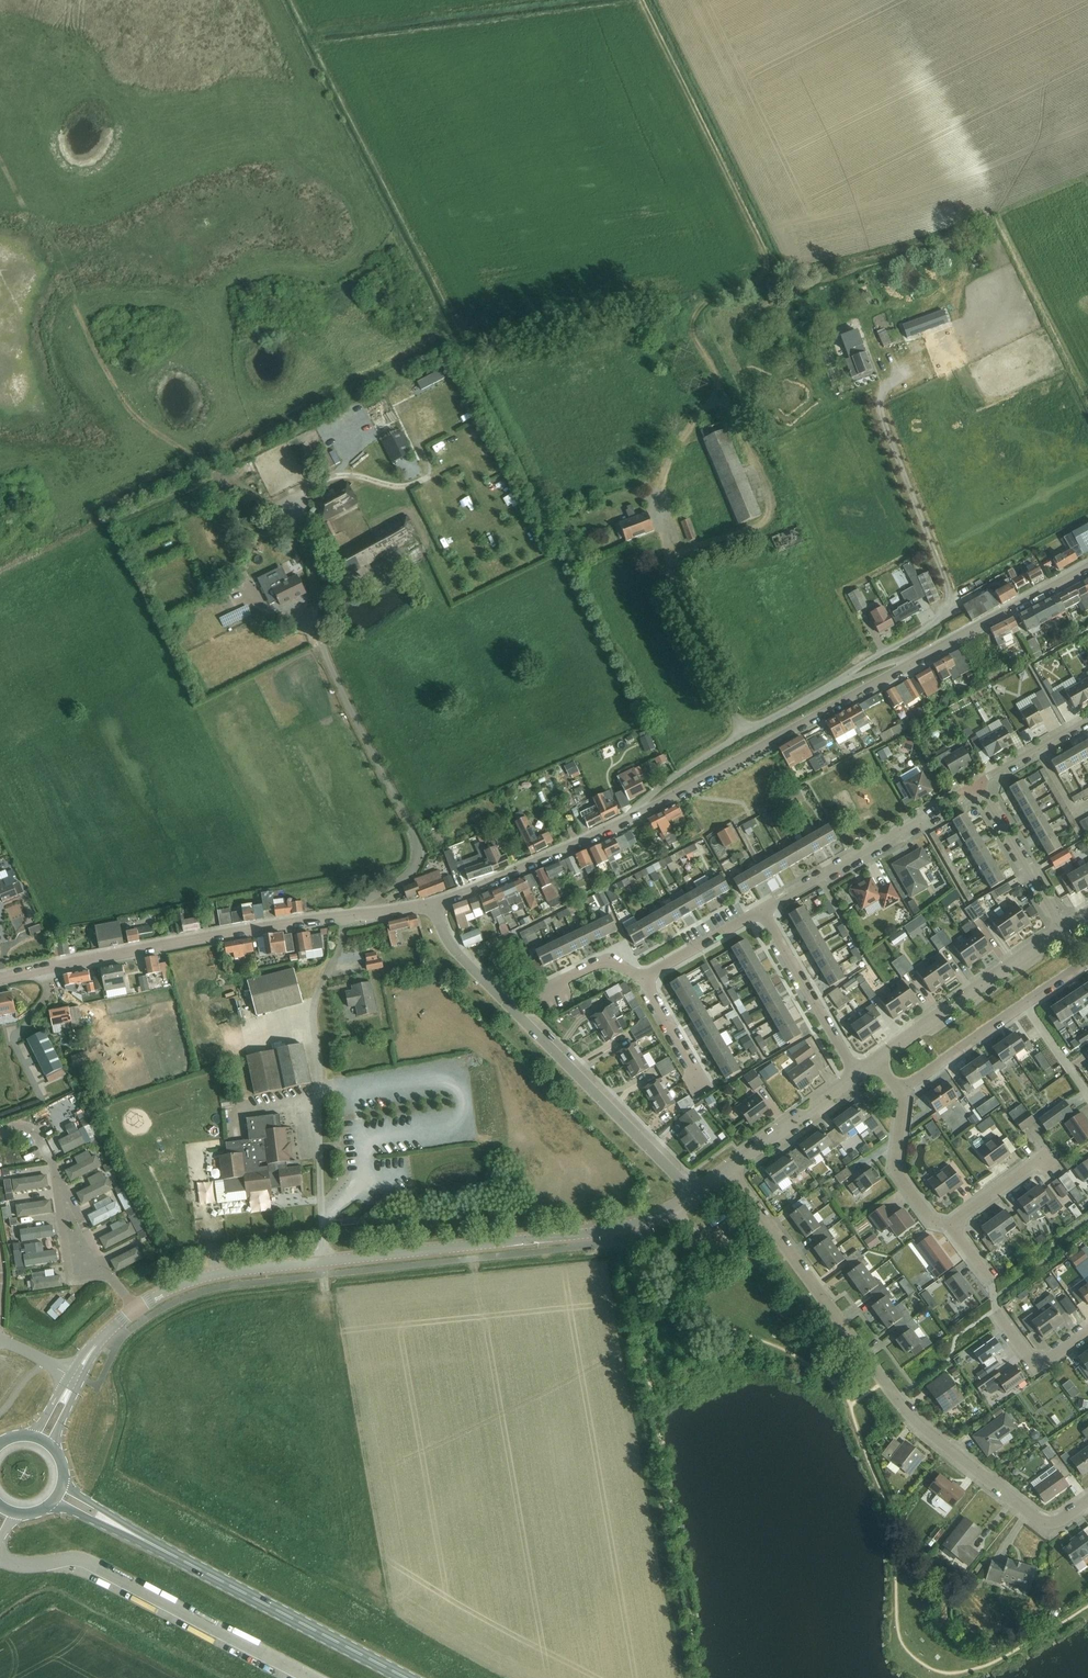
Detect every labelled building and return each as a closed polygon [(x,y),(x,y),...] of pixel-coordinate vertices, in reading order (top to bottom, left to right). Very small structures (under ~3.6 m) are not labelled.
[(970,258),(973,267),(986,263),(983,253),(970,258)] [(943,311),(902,326),(907,338),(948,323),(943,311)] [(841,337),(840,337),(849,359),(845,361),(851,378),(872,370),(857,331),(841,337)] [(878,334),(883,348),(890,345),(885,331),(878,334)] [(898,342),(891,345),(895,353),(901,351),(898,342)] [(412,453),(401,430),(385,398),(364,408),(391,463),(412,453)] [(701,430),(700,431),(739,525),(760,516),(724,430),(721,422),(701,430)] [(318,453),(327,470),(335,465),(326,449),(318,453)] [(491,457),(495,466),(504,462),(501,454),(491,457)] [(453,481),(457,488),(466,483),(462,476),(453,481)] [(503,492),(508,481),(498,477),(493,488),(503,492)] [(342,512),(358,503),(347,483),(313,501),(323,521),(342,512)] [(424,502),(433,500),(431,490),(422,491),(424,502)] [(518,503),(513,494),(506,498),(511,507),(518,503)] [(248,528),(258,524),(250,505),(240,509),(248,528)] [(624,537),(625,542),(654,531),(647,513),(635,517),(631,505),(627,507),(628,510),(626,510),(629,519),(615,525),(620,539),(624,537)] [(336,556),(348,576),(418,536),(407,515),(348,549),(336,556)] [(688,520),(682,522),(689,541),(695,539),(688,520)] [(1083,555),(1087,552),(1087,525),(1071,534),(1083,555)] [(443,544),(453,542),(450,526),(439,528),(443,544)] [(771,538),(778,554),(805,543),(798,527),(771,538)] [(1060,556),(1053,560),(1059,570),(1077,560),(1076,558),(1082,555),(1081,554),(1082,553),(1071,534),(1061,539),(1068,552),(1060,556)] [(247,557),(251,566),(261,561),(257,552),(247,557)] [(1050,560),(1047,562),(1042,564),(1044,568),(1052,564),(1050,560)] [(905,602),(889,611),(896,624),(900,622),(908,618),(913,615),(918,612),(913,604),(912,601),(917,598),(918,600),(926,595),(918,578),(910,564),(904,567),(915,586),(900,594),(905,602)] [(1043,577),(1038,568),(1013,582),(1017,589),(1030,582),(1031,584),(1036,581),(1038,583),(1042,580),(1042,578),(1043,577)] [(276,571),(259,580),(263,590),(262,590),(264,594),(265,594),(271,605),(280,601),(282,606),(307,594),(298,576),(289,580),(285,573),(279,576),(276,571)] [(918,578),(930,605),(939,601),(927,573),(918,578)] [(1075,587),(1087,610),(1087,579),(1075,586),(1075,587)] [(1017,596),(1010,585),(995,594),(993,595),(992,593),(981,599),(965,608),(966,608),(968,613),(973,621),(999,606),(998,603),(1000,602),(1002,605),(1017,596)] [(1075,587),(1057,596),(1065,610),(1077,604),(1083,613),(1087,610),(1075,587)] [(857,590),(848,595),(857,613),(867,607),(857,590)] [(899,594),(891,598),(894,604),(902,600),(899,594)] [(1057,596),(1031,610),(1039,626),(1065,612),(1064,611),(1065,610),(1057,596)] [(250,603),(221,617),(227,627),(255,613),(250,603)] [(883,608),(869,615),(879,634),(893,626),(883,608)] [(1039,626),(1031,610),(1019,616),(1027,632),(1032,635),(1039,631),(1038,629),(1040,629),(1038,626),(1039,626)] [(1013,619),(991,630),(999,647),(1005,644),(1010,642),(1013,639),(1011,635),(1019,631),(1013,619)] [(1026,642),(1033,655),(1040,651),(1034,638),(1026,642)] [(932,664),(940,679),(941,682),(950,677),(954,684),(960,680),(959,678),(973,671),(967,660),(963,653),(963,652),(961,649),(949,655),(932,664)] [(916,678),(909,681),(914,690),(918,696),(924,693),(927,698),(941,690),(938,685),(928,669),(915,676),(916,678)] [(973,673),(966,677),(970,682),(976,678),(973,673)] [(1077,685),(1087,702),(1087,701),(1087,679),(1077,685)] [(914,690),(909,681),(909,680),(903,683),(904,683),(895,688),(894,688),(885,694),(893,709),(903,703),(904,706),(919,698),(918,696),(914,690)] [(1087,702),(1077,685),(1065,692),(1062,687),(1056,690),(1064,704),(1070,700),(1074,709),(1087,702)] [(876,697),(865,703),(869,710),(880,703),(876,697)] [(1020,713),(1030,730),(1043,722),(1038,714),(1043,711),(1035,697),(1030,701),(1033,706),(1020,713)] [(858,705),(846,712),(859,735),(871,729),(867,721),(858,705)] [(829,729),(820,734),(823,740),(833,735),(835,739),(845,734),(844,734),(854,729),(858,736),(859,735),(846,712),(835,718),(826,723),(829,729)] [(1003,728),(991,735),(1001,751),(1013,744),(1008,736),(1014,733),(1006,719),(1000,723),(1003,728)] [(886,740),(898,735),(894,726),(882,732),(886,740)] [(648,749),(655,747),(651,733),(643,735),(648,749)] [(1001,751),(991,735),(979,742),(976,736),(970,740),(978,753),(984,750),(989,758),(1001,751)] [(801,737),(779,750),(790,769),(811,757),(806,747),(801,737)] [(912,750),(916,742),(907,738),(904,745),(912,750)] [(1073,749),(1081,762),(1087,758),(1087,750),(1084,743),(1073,749)] [(887,748),(877,753),(882,761),(891,756),(887,748)] [(937,765),(943,761),(952,776),(959,772),(959,771),(972,763),(963,748),(951,755),(948,751),(934,759),(937,765)] [(1073,749),(1062,755),(1070,769),(1081,762),(1073,749)] [(654,759),(657,766),(667,762),(663,755),(654,759)] [(815,758),(821,770),(827,766),(821,755),(815,758)] [(1070,769),(1062,755),(1050,762),(1058,775),(1070,769)] [(908,756),(900,760),(903,767),(912,764),(908,756)] [(821,770),(815,758),(809,761),(815,773),(821,770)] [(575,760),(568,764),(573,774),(580,770),(575,760)] [(931,767),(935,774),(939,772),(935,765),(931,767)] [(1046,783),(1051,780),(1044,768),(1039,771),(1046,783)] [(634,769),(617,777),(629,800),(645,792),(638,778),(634,769)] [(921,774),(904,784),(903,781),(896,785),(904,799),(911,796),(914,801),(922,796),(921,794),(930,789),(921,774)] [(1046,783),(1052,794),(1057,791),(1051,780),(1046,783)] [(1009,788),(1016,800),(1029,793),(1022,781),(1009,788)] [(804,801),(801,795),(799,790),(793,792),(796,798),(799,804),(804,801)] [(1057,791),(1052,794),(1059,805),(1063,802),(1057,791)] [(796,798),(793,792),(787,795),(790,801),(796,798)] [(1085,796),(1083,792),(1071,798),(1074,803),(1085,796)] [(1016,800),(1022,811),(1035,804),(1029,793),(1016,800)] [(597,805),(596,805),(603,820),(619,814),(614,802),(607,805),(603,796),(594,799),(597,805)] [(769,805),(771,810),(777,807),(775,802),(769,805)] [(1063,802),(1059,805),(1065,816),(1070,813),(1063,802)] [(1022,811),(1028,822),(1042,815),(1035,804),(1022,811)] [(603,820),(596,805),(580,813),(583,819),(585,819),(588,826),(603,820)] [(677,805),(663,813),(668,822),(672,820),(674,826),(685,820),(677,805)] [(771,810),(769,805),(763,808),(766,813),(771,810)] [(578,806),(571,809),(574,814),(580,811),(578,806)] [(668,822),(663,813),(648,821),(654,830),(659,827),(663,834),(665,832),(666,834),(664,836),(669,846),(679,841),(668,822)] [(688,817),(699,834),(705,830),(693,813),(688,817)] [(1070,813),(1065,816),(1071,827),(1076,824),(1070,813)] [(952,821),(959,833),(972,825),(965,814),(952,821)] [(1028,822),(1035,833),(1048,826),(1042,815),(1028,822)] [(546,845),(553,841),(549,833),(536,839),(533,834),(534,833),(526,817),(515,822),(530,854),(537,851),(537,852),(547,847),(546,845)] [(748,823),(751,828),(757,824),(754,819),(748,823)] [(1085,819),(1079,823),(1086,834),(1087,833),(1087,825),(1085,819)] [(1076,824),(1071,827),(1078,838),(1083,836),(1076,824)] [(828,825),(816,832),(824,847),(837,840),(828,825)] [(962,838),(965,844),(978,836),(972,825),(959,833),(946,840),(950,846),(962,838)] [(1035,833),(1041,844),(1054,837),(1048,826),(1035,833)] [(718,835),(725,848),(739,840),(732,827),(718,835)] [(816,832),(804,839),(813,854),(824,847),(816,832)] [(936,846),(941,843),(934,832),(929,835),(936,846)] [(626,839),(630,847),(636,844),(632,835),(626,839)] [(614,839),(601,845),(609,861),(613,870),(613,871),(619,869),(612,855),(620,851),(629,847),(623,836),(615,840),(614,839)] [(965,844),(971,855),(985,847),(978,836),(965,844)] [(1054,837),(1041,844),(1048,856),(1061,848),(1054,837)] [(804,839),(792,846),(801,861),(813,854),(804,839)] [(499,847),(496,840),(481,846),(483,850),(483,849),(493,873),(510,866),(505,854),(500,856),(497,848),(499,847)] [(1083,842),(1077,846),(1080,851),(1084,853),(1087,850),(1083,842)] [(483,850),(481,846),(480,843),(475,845),(482,862),(483,864),(473,867),(470,859),(462,862),(465,870),(465,871),(469,881),(483,876),(493,873),(483,849),(483,850)] [(941,843),(936,846),(942,857),(947,854),(941,843)] [(689,847),(691,853),(697,850),(695,844),(689,847)] [(601,845),(589,850),(597,867),(609,861),(601,845)] [(792,846),(781,853),(789,867),(801,861),(792,846)] [(685,856),(691,853),(689,847),(683,850),(685,856)] [(971,855),(978,866),(991,858),(985,847),(971,855)] [(465,870),(462,862),(457,848),(443,854),(455,885),(463,882),(459,873),(465,871),(465,870)] [(587,850),(575,856),(581,870),(585,868),(588,874),(596,871),(587,851),(587,850)] [(893,866),(911,896),(917,893),(918,894),(921,892),(920,891),(926,887),(916,870),(928,863),(921,850),(893,866)] [(1055,867),(1070,858),(1066,850),(1051,859),(1055,867)] [(742,852),(736,856),(739,861),(745,857),(742,852)] [(781,853),(769,860),(777,874),(789,867),(781,853)] [(947,854),(942,857),(949,868),(953,865),(947,854)] [(573,856),(565,860),(570,870),(573,876),(580,873),(573,856)] [(733,864),(739,861),(736,856),(730,859),(733,864)] [(978,866),(985,878),(998,870),(991,858),(978,866)] [(570,870),(565,860),(544,868),(558,899),(564,896),(559,883),(567,879),(564,873),(570,870)] [(667,865),(664,860),(659,863),(661,868),(667,865)] [(769,860),(757,866),(766,881),(777,874),(769,860)] [(1078,870),(1087,888),(1087,887),(1087,864),(1078,870)] [(953,865),(949,868),(955,879),(960,877),(953,865)] [(757,866),(745,873),(754,888),(766,881),(757,866)] [(544,868),(534,873),(541,890),(547,903),(550,901),(552,908),(561,904),(558,899),(544,868)] [(640,872),(643,877),(649,874),(646,869),(640,872)] [(998,870),(985,878),(991,889),(1004,881),(998,870)] [(1087,888),(1078,870),(1066,877),(1065,875),(1060,878),(1070,896),(1075,893),(1076,894),(1087,888)] [(3,902),(18,896),(13,885),(16,884),(13,877),(15,876),(13,871),(7,873),(6,871),(0,873),(0,896),(3,902)] [(404,888),(408,899),(419,894),(421,897),(426,896),(426,897),(445,889),(438,871),(419,878),(420,881),(404,888)] [(643,877),(640,872),(635,875),(637,880),(643,877)] [(754,888),(745,873),(733,880),(742,895),(754,888)] [(529,875),(524,877),(530,889),(535,887),(529,875)] [(721,876),(709,883),(718,897),(730,890),(721,876)] [(524,877),(513,882),(517,892),(522,890),(527,903),(528,902),(530,905),(529,905),(530,908),(537,905),(530,889),(524,877)] [(955,879),(962,891),(967,888),(960,877),(955,879)] [(855,897),(862,909),(879,899),(884,908),(899,900),(890,884),(878,891),(870,879),(858,886),(856,885),(854,885),(852,887),(850,889),(850,891),(850,893),(851,895),(853,897),(855,897)] [(615,884),(618,890),(624,887),(621,881),(615,884)] [(513,882),(500,887),(505,898),(508,906),(515,903),(516,905),(517,905),(519,910),(525,908),(517,892),(513,882)] [(709,883),(697,889),(706,904),(718,897),(709,883)] [(994,891),(998,897),(1011,890),(1007,883),(994,891)] [(610,887),(605,890),(608,896),(613,893),(612,893),(618,890),(615,884),(610,887)] [(500,887),(491,891),(496,902),(495,902),(501,915),(511,910),(505,898),(500,887)] [(962,891),(968,902),(973,899),(967,888),(962,891)] [(697,889),(685,896),(694,911),(706,904),(697,889)] [(670,897),(674,903),(682,918),(694,911),(685,896),(682,890),(670,897)] [(491,891),(479,896),(487,913),(490,912),(495,921),(497,920),(500,926),(505,924),(501,915),(495,902),(496,902),(491,891)] [(949,905),(963,897),(960,891),(946,899),(949,905)] [(602,892),(595,896),(601,908),(609,904),(602,892)] [(274,893),(263,894),(266,912),(276,910),(275,907),(276,907),(274,893)] [(479,896),(469,900),(472,911),(475,918),(479,917),(487,913),(479,896)] [(587,899),(590,905),(595,902),(593,896),(587,899)] [(590,905),(587,899),(581,902),(584,908),(590,905)] [(913,899),(907,903),(913,914),(919,911),(913,899)] [(276,907),(275,907),(276,910),(277,917),(303,913),(302,903),(293,904),(293,902),(292,900),(289,900),(288,901),(287,903),(287,905),(276,907)] [(472,911),(469,900),(453,906),(459,930),(469,927),(465,914),(472,911)] [(827,910),(832,907),(828,901),(823,904),(827,910)] [(976,901),(970,905),(979,918),(985,914),(976,901)] [(1011,911),(1005,915),(1017,933),(1029,924),(1014,902),(1008,906),(1011,911)] [(674,903),(662,910),(670,924),(682,918),(674,903)] [(241,906),(242,911),(232,912),(231,908),(230,909),(233,924),(245,922),(256,920),(254,910),(253,910),(253,907),(252,904),(241,906)] [(262,905),(253,907),(253,910),(254,910),(256,920),(265,918),(262,905)] [(973,922),(979,918),(970,905),(964,910),(973,922)] [(789,916),(796,928),(810,919),(803,907),(789,916)] [(832,907),(827,910),(830,915),(835,912),(832,907)] [(233,924),(230,909),(219,911),(221,926),(233,924)] [(563,912),(565,917),(571,914),(568,909),(563,912)] [(175,912),(179,934),(201,930),(199,919),(185,922),(183,910),(175,912)] [(662,910),(650,916),(659,931),(670,924),(662,910)] [(559,920),(565,917),(563,912),(557,915),(559,920)] [(523,917),(525,923),(535,920),(533,913),(523,917)] [(922,914),(906,924),(912,932),(928,923),(922,914)] [(388,934),(392,948),(397,946),(394,931),(410,927),(410,929),(419,927),(416,915),(387,922),(387,924),(388,934)] [(1017,933),(1005,915),(998,919),(995,915),(989,919),(1005,941),(1017,933)] [(610,916),(598,922),(605,937),(617,931),(610,916)] [(650,916),(638,923),(647,938),(659,931),(650,916)] [(634,917),(623,924),(626,930),(635,945),(647,938),(638,923),(637,924),(637,923),(634,917)] [(796,928),(802,940),(817,931),(810,919),(796,928)] [(19,930),(28,928),(26,920),(17,922),(19,930)] [(538,924),(541,929),(546,927),(544,921),(538,924)] [(598,922),(585,928),(593,943),(605,937),(598,922)] [(100,949),(124,945),(120,923),(96,928),(98,938),(92,939),(94,950),(100,949)] [(541,929),(538,924),(533,927),(535,932),(541,929)] [(29,929),(31,936),(44,932),(41,925),(29,929)] [(840,933),(845,930),(842,925),(837,928),(840,933)] [(907,925),(900,928),(904,937),(911,935),(907,925)] [(139,935),(152,932),(151,926),(132,929),(132,932),(127,933),(129,943),(140,941),(139,935)] [(585,928),(573,934),(580,949),(593,943),(585,928)] [(974,937),(967,941),(980,959),(992,950),(976,928),(970,932),(974,937)] [(466,935),(461,936),(460,936),(465,947),(481,941),(477,930),(466,935)] [(845,930),(840,933),(843,939),(848,936),(845,930)] [(945,947),(951,943),(942,930),(936,935),(945,947)] [(802,940),(809,951),(824,943),(817,931),(802,940)] [(294,952),(292,936),(283,938),(283,934),(264,937),(267,956),(294,952)] [(309,934),(296,936),(299,960),(306,959),(305,952),(312,951),(322,949),(323,949),(321,934),(309,936),(309,934)] [(573,934),(561,939),(568,955),(580,949),(573,934)] [(939,952),(945,947),(936,935),(930,939),(939,952)] [(56,939),(59,957),(70,955),(66,937),(56,939)] [(252,939),(243,941),(225,944),(227,954),(232,953),(233,956),(235,955),(236,958),(245,956),(244,954),(254,952),(252,939)] [(561,939),(548,945),(556,961),(568,955),(561,939)] [(731,949),(738,961),(753,952),(746,940),(731,949)] [(980,959),(967,941),(961,945),(958,941),(952,945),(968,967),(980,959)] [(809,951),(816,963),(831,955),(824,943),(809,951)] [(556,961),(548,945),(536,951),(543,967),(556,961)] [(854,957),(859,954),(855,948),(850,951),(854,957)] [(738,961),(745,973),(760,964),(753,952),(738,961)] [(378,960),(376,953),(366,955),(367,962),(368,962),(368,963),(366,964),(367,971),(382,968),(381,960),(378,960)] [(859,954),(854,957),(857,962),(862,959),(859,954)] [(937,963),(931,967),(943,985),(955,976),(940,954),(934,958),(937,963)] [(816,963),(823,975),(837,966),(831,955),(816,963)] [(903,955),(897,959),(907,974),(913,969),(903,955)] [(163,976),(164,980),(170,979),(167,963),(158,965),(157,957),(143,960),(146,976),(155,974),(155,976),(156,976),(157,977),(163,976)] [(907,974),(897,959),(891,963),(901,978),(907,974)] [(745,973),(752,984),(766,976),(760,964),(745,973)] [(875,975),(880,971),(873,964),(869,967),(875,975)] [(717,973),(722,970),(719,965),(714,968),(717,973)] [(101,970),(105,991),(125,987),(121,966),(101,970)] [(837,966),(823,975),(830,987),(844,979),(837,966)] [(943,985),(931,967),(924,971),(921,967),(915,971),(931,993),(943,985)] [(247,982),(256,1013),(302,1001),(294,970),(247,982)] [(708,979),(713,976),(710,970),(705,973),(708,979)] [(722,970),(717,973),(720,979),(725,976),(722,970)] [(75,985),(91,982),(89,971),(63,977),(66,990),(76,993),(75,985)] [(776,985),(783,983),(779,972),(772,974),(776,985)] [(861,975),(855,980),(858,984),(869,1000),(876,996),(861,975)] [(93,978),(96,990),(102,989),(100,976),(93,978)] [(141,993),(149,991),(146,976),(139,978),(141,993)] [(670,984),(677,996),(692,988),(685,976),(670,984)] [(713,976),(708,979),(711,984),(716,981),(713,976)] [(752,984),(759,996),(773,988),(766,976),(752,984)] [(843,986),(847,992),(858,984),(854,978),(843,986)] [(899,989),(893,993),(905,1011),(917,1002),(902,980),(896,985),(899,989)] [(86,985),(88,994),(95,992),(94,983),(86,985)] [(352,986),(353,991),(346,992),(349,1008),(356,1006),(358,1016),(377,1013),(371,983),(352,986)] [(677,996),(684,1008),(698,1000),(698,999),(705,995),(698,984),(692,988),(677,996)] [(1073,994),(1086,1013),(1087,1012),(1087,993),(1082,984),(1080,986),(1082,988),(1073,994)] [(730,997),(736,994),(732,988),(727,991),(730,997)] [(759,996),(765,1008),(780,999),(773,988),(759,996)] [(838,988),(828,995),(834,1003),(844,997),(838,988)] [(16,1013),(12,993),(0,996),(0,1016),(16,1013)] [(607,1000),(611,1006),(614,1005),(623,999),(619,993),(607,1000)] [(718,996),(721,1002),(727,999),(723,993),(718,996)] [(905,1011),(893,993),(887,998),(883,993),(878,997),(893,1019),(905,1011)] [(736,994),(730,997),(734,1002),(739,999),(736,994)] [(1062,997),(1060,999),(1072,1016),(1078,1012),(1081,1017),(1086,1014),(1086,1013),(1073,994),(1064,1000),(1062,997)] [(844,997),(834,1003),(838,1009),(850,1001),(846,995),(844,997)] [(727,999),(721,1002),(725,1008),(730,1005),(727,999)] [(765,1008),(772,1020),(787,1011),(780,999),(765,1008)] [(1072,1016),(1060,999),(1058,1000),(1060,1003),(1051,1009),(1054,1014),(1049,1018),(1057,1030),(1063,1026),(1061,1023),(1072,1016)] [(684,1008),(691,1020),(705,1011),(698,1000),(684,1008)] [(866,1016),(860,1020),(871,1035),(881,1028),(875,1020),(880,1016),(872,1004),(863,1011),(866,1016)] [(591,1017),(598,1030),(616,1020),(623,1016),(618,1008),(616,1009),(614,1005),(611,1006),(591,1017)] [(67,1009),(50,1012),(53,1027),(55,1034),(63,1033),(73,1031),(73,1028),(83,1026),(80,1008),(67,1009)] [(691,1020),(698,1032),(712,1023),(705,1011),(691,1020)] [(772,1020),(779,1031),(794,1023),(787,1011),(772,1020)] [(744,1020),(749,1017),(746,1012),(741,1015),(744,1020)] [(629,1029),(633,1036),(651,1025),(646,1017),(639,1021),(638,1024),(629,1029)] [(732,1020),(735,1026),(740,1023),(737,1017),(732,1020)] [(749,1017),(744,1020),(747,1026),(753,1023),(749,1017)] [(871,1035),(860,1020),(855,1024),(851,1019),(847,1022),(862,1042),(871,1035)] [(616,1020),(598,1030),(606,1043),(623,1033),(616,1020)] [(698,1032),(705,1043),(719,1035),(712,1023),(698,1032)] [(740,1023),(735,1026),(739,1031),(744,1028),(740,1023)] [(794,1023),(779,1031),(786,1044),(801,1035),(794,1023)] [(651,1025),(633,1036),(637,1042),(645,1037),(649,1038),(656,1034),(651,1025)] [(723,1032),(730,1044),(735,1041),(729,1029),(723,1032)] [(27,1040),(49,1083),(66,1074),(44,1032),(27,1040)] [(775,1034),(769,1038),(772,1044),(778,1040),(775,1034)] [(1004,1037),(1002,1039),(1014,1056),(1024,1048),(1027,1051),(1032,1048),(1023,1035),(1018,1039),(1015,1034),(1006,1040),(1004,1037)] [(1084,1034),(1076,1039),(1080,1045),(1087,1040),(1084,1034)] [(705,1043),(711,1055),(726,1047),(719,1035),(705,1043)] [(755,1038),(758,1044),(763,1041),(760,1035),(755,1038)] [(747,1036),(740,1040),(745,1051),(749,1049),(753,1046),(747,1036)] [(996,1054),(991,1058),(1000,1070),(1005,1067),(1003,1063),(1014,1056),(1002,1039),(1000,1040),(1001,1043),(993,1049),(996,1054)] [(766,1047),(763,1041),(758,1044),(761,1050),(766,1047)] [(617,1053),(624,1066),(642,1056),(634,1043),(617,1053)] [(791,1056),(799,1066),(787,1075),(799,1091),(807,1085),(806,1083),(819,1073),(809,1060),(815,1055),(807,1044),(791,1056)] [(311,1084),(303,1045),(246,1056),(255,1095),(311,1084)] [(757,1052),(754,1046),(749,1049),(752,1055),(757,1052)] [(711,1055),(718,1067),(733,1058),(726,1047),(711,1055)] [(71,1057),(74,1067),(89,1063),(86,1053),(71,1057)] [(642,1056),(624,1066),(631,1079),(649,1069),(642,1056)] [(972,1060),(970,1061),(982,1078),(987,1075),(992,1082),(998,1078),(995,1074),(1000,1070),(991,1058),(986,1061),(982,1056),(974,1062),(972,1060)] [(655,1065),(659,1071),(672,1064),(668,1057),(655,1065)] [(733,1058),(718,1067),(725,1079),(740,1071),(733,1058)] [(775,1061),(762,1072),(769,1080),(781,1070),(775,1061)] [(982,1078),(970,1061),(968,1063),(969,1065),(960,1072),(964,1077),(959,1080),(968,1093),(973,1089),(971,1086),(982,1078)] [(672,1064),(659,1071),(662,1078),(675,1070),(672,1064)] [(744,1077),(754,1091),(762,1084),(753,1071),(744,1077)] [(642,1089),(650,1102),(668,1092),(660,1079),(642,1089)] [(925,1097),(936,1113),(958,1098),(947,1082),(925,1097)] [(668,1092),(650,1102),(657,1115),(675,1104),(668,1092)] [(78,1093),(51,1102),(56,1116),(83,1107),(78,1093)] [(767,1109),(757,1095),(738,1109),(749,1124),(761,1115),(760,1114),(767,1109)] [(677,1103),(683,1114),(694,1106),(689,1096),(677,1103)] [(1038,1120),(1046,1131),(1072,1113),(1064,1101),(1038,1120)] [(855,1106),(844,1114),(854,1128),(855,1128),(859,1134),(870,1127),(874,1131),(879,1127),(865,1107),(859,1111),(855,1106)] [(701,1134),(694,1124),(700,1119),(693,1110),(680,1119),(687,1129),(677,1135),(691,1154),(707,1142),(707,1141),(710,1139),(704,1131),(701,1134)] [(1014,1121),(1022,1131),(1035,1122),(1028,1111),(1014,1121)] [(1086,1120),(1081,1113),(1065,1124),(1079,1145),(1087,1139),(1087,1126),(1084,1121),(1086,1120)] [(837,1128),(831,1132),(840,1144),(850,1137),(847,1133),(854,1128),(844,1114),(833,1122),(837,1128)] [(292,1127),(281,1129),(280,1115),(247,1119),(249,1140),(226,1143),(227,1151),(229,1151),(229,1155),(213,1157),(213,1159),(221,1158),(224,1179),(216,1180),(216,1181),(224,1180),(225,1192),(224,1194),(226,1195),(228,1194),(246,1191),(247,1199),(250,1199),(249,1192),(268,1189),(269,1196),(272,1196),(271,1187),(281,1186),(282,1195),(284,1195),(283,1187),(301,1185),(301,1192),(303,1192),(300,1167),(287,1169),(286,1162),(288,1162),(288,1157),(291,1157),(290,1144),(286,1145),(284,1130),(292,1129),(292,1127)] [(979,1121),(984,1132),(998,1126),(994,1115),(979,1121)] [(80,1121),(83,1128),(90,1125),(87,1118),(80,1121)] [(956,1131),(967,1124),(964,1119),(953,1126),(956,1131)] [(821,1130),(810,1139),(821,1153),(828,1147),(831,1151),(840,1144),(831,1132),(825,1136),(821,1130)] [(60,1160),(91,1144),(85,1132),(54,1148),(60,1160)] [(976,1151),(989,1168),(1002,1158),(1003,1160),(1010,1155),(997,1136),(985,1144),(981,1139),(979,1138),(972,1143),(972,1146),(976,1151)] [(1005,1139),(1014,1152),(1019,1148),(1010,1136),(1005,1139)] [(803,1152),(797,1156),(807,1169),(816,1162),(813,1158),(821,1153),(810,1139),(799,1147),(803,1152)] [(92,1144),(95,1150),(101,1147),(98,1141),(92,1144)] [(851,1149),(855,1157),(861,1154),(858,1146),(851,1149)] [(74,1158),(77,1165),(65,1171),(71,1182),(103,1167),(97,1155),(90,1158),(87,1151),(74,1158)] [(21,1160),(18,1152),(9,1155),(12,1163),(21,1160)] [(788,1155),(777,1163),(787,1177),(795,1172),(797,1176),(807,1169),(797,1156),(792,1161),(788,1155)] [(1074,1170),(1083,1182),(1087,1179),(1087,1159),(1074,1170)] [(103,1166),(106,1173),(113,1170),(109,1163),(103,1166)] [(787,1177),(777,1163),(765,1171),(770,1177),(764,1181),(773,1193),(782,1187),(780,1183),(787,1177)] [(954,1191),(963,1184),(949,1165),(927,1182),(940,1199),(953,1189),(954,1191)] [(835,1166),(828,1170),(831,1177),(839,1173),(835,1166)] [(2,1169),(3,1177),(10,1176),(9,1168),(2,1169)] [(834,1177),(840,1184),(852,1175),(847,1168),(834,1177)] [(847,1187),(852,1193),(858,1188),(863,1194),(881,1180),(872,1168),(847,1187)] [(87,1180),(90,1186),(77,1193),(83,1205),(114,1189),(108,1177),(105,1179),(101,1172),(87,1180)] [(1058,1179),(1068,1193),(1075,1187),(1066,1174),(1058,1179)] [(13,1193),(48,1188),(46,1175),(12,1180),(13,1193)] [(4,1180),(6,1194),(7,1202),(14,1201),(13,1193),(12,1194),(10,1179),(4,1180)] [(1055,1188),(1063,1198),(1068,1195),(1060,1184),(1055,1188)] [(114,1188),(118,1195),(123,1192),(124,1192),(121,1186),(114,1188)] [(1039,1186),(1028,1193),(1039,1209),(1046,1204),(1048,1207),(1047,1207),(1050,1210),(1053,1213),(1056,1211),(1057,1212),(1063,1208),(1048,1188),(1043,1192),(1039,1186)] [(117,1196),(119,1200),(108,1205),(104,1197),(93,1203),(97,1211),(88,1216),(94,1227),(131,1208),(123,1192),(118,1195),(117,1196)] [(1039,1209),(1028,1193),(1017,1201),(1022,1207),(1016,1211),(1026,1224),(1034,1218),(1036,1221),(1045,1217),(1039,1209)] [(790,1216),(798,1227),(812,1216),(807,1209),(811,1206),(804,1197),(791,1207),(795,1212),(790,1216)] [(17,1218),(52,1213),(50,1200),(15,1205),(17,1218)] [(828,1219),(838,1210),(830,1201),(820,1210),(828,1219)] [(1078,1217),(1085,1212),(1077,1201),(1070,1206),(1078,1217)] [(869,1217),(881,1233),(890,1226),(897,1237),(914,1224),(903,1209),(891,1218),(883,1206),(869,1217)] [(126,1211),(129,1218),(136,1215),(132,1208),(131,1208),(126,1211)] [(1005,1210),(993,1219),(1004,1235),(1016,1226),(1020,1231),(1025,1227),(1016,1214),(1011,1218),(1005,1210)] [(812,1216),(798,1227),(806,1238),(811,1234),(816,1240),(828,1230),(822,1221),(817,1213),(812,1216)] [(9,1219),(10,1227),(18,1225),(17,1218),(9,1219)] [(993,1219),(981,1228),(987,1236),(981,1240),(991,1253),(996,1249),(993,1244),(1004,1235),(993,1219)] [(110,1226),(113,1232),(99,1238),(105,1250),(137,1234),(131,1222),(126,1225),(123,1220),(110,1226)] [(19,1230),(21,1243),(54,1238),(52,1225),(19,1230)] [(819,1245),(814,1249),(822,1260),(836,1249),(831,1242),(835,1239),(834,1237),(838,1234),(833,1227),(828,1230),(816,1240),(819,1245)] [(137,1234),(141,1240),(147,1237),(144,1231),(137,1234)] [(876,1231),(866,1240),(873,1248),(883,1239),(876,1231)] [(953,1266),(930,1235),(916,1246),(934,1269),(931,1272),(936,1279),(953,1266)] [(23,1245),(25,1255),(23,1255),(25,1268),(57,1263),(55,1250),(43,1252),(41,1242),(23,1245)] [(13,1244),(14,1251),(21,1250),(20,1243),(13,1244)] [(111,1261),(117,1272),(148,1257),(142,1245),(111,1261)] [(845,1260),(849,1265),(861,1256),(858,1250),(848,1257),(846,1254),(842,1257),(836,1249),(822,1260),(830,1271),(845,1260)] [(1069,1260),(1076,1268),(1087,1259),(1081,1250),(1069,1260)] [(847,1275),(856,1286),(870,1275),(865,1267),(868,1265),(861,1256),(849,1265),(853,1271),(847,1275)] [(1066,1262),(1056,1269),(1061,1276),(1071,1269),(1066,1262)] [(17,1269),(18,1276),(25,1275),(24,1268),(17,1269)] [(954,1268),(942,1277),(946,1282),(946,1283),(960,1303),(973,1294),(958,1273),(954,1268)] [(31,1273),(32,1279),(29,1279),(30,1290),(61,1286),(59,1275),(45,1277),(44,1271),(31,1273)] [(1053,1285),(1062,1279),(1057,1271),(1048,1276),(1053,1285)] [(869,1293),(873,1297),(886,1288),(879,1280),(876,1282),(870,1275),(856,1286),(864,1297),(869,1293)] [(1087,1285),(1078,1291),(1077,1290),(1072,1293),(1079,1304),(1085,1300),(1087,1305),(1087,1285)] [(871,1307),(879,1318),(894,1307),(889,1300),(892,1297),(886,1288),(873,1297),(877,1303),(871,1307)] [(1062,1299),(1072,1314),(1080,1309),(1070,1294),(1062,1299)] [(52,1309),(48,1313),(55,1320),(59,1316),(60,1316),(70,1306),(66,1302),(61,1298),(51,1308),(52,1309)] [(1046,1298),(1035,1306),(1042,1315),(1053,1330),(1064,1323),(1057,1314),(1063,1310),(1054,1298),(1048,1302),(1046,1298)] [(903,1312),(900,1315),(894,1307),(879,1318),(888,1329),(893,1325),(897,1330),(913,1319),(906,1310),(903,1312)] [(1032,1313),(1022,1321),(1031,1333),(1036,1329),(1042,1338),(1053,1330),(1042,1315),(1036,1319),(1032,1313)] [(913,1319),(897,1330),(902,1336),(896,1341),(906,1354),(911,1350),(915,1356),(930,1344),(927,1338),(919,1327),(913,1319)] [(984,1364),(987,1367),(984,1369),(988,1374),(1001,1366),(994,1357),(1003,1350),(994,1338),(974,1353),(983,1365),(984,1364)] [(1079,1358),(1083,1364),(1077,1368),(1087,1381),(1087,1351),(1079,1358)] [(998,1389),(999,1389),(1002,1393),(1004,1393),(1006,1392),(1007,1393),(1025,1380),(1018,1371),(1019,1370),(1018,1368),(1017,1369),(1015,1366),(1001,1377),(996,1370),(976,1385),(981,1392),(985,1389),(988,1394),(991,1394),(998,1389)] [(929,1386),(947,1411),(962,1400),(945,1375),(929,1386)] [(1070,1389),(1077,1385),(1073,1378),(1066,1382),(1070,1389)] [(1075,1396),(1082,1392),(1078,1385),(1071,1390),(1075,1396)] [(991,1413),(994,1419),(1003,1413),(999,1407),(991,1413)] [(1005,1414),(974,1437),(988,1456),(1002,1446),(1013,1438),(1009,1433),(1015,1428),(1005,1414)] [(1045,1437),(1044,1438),(1038,1442),(1041,1446),(1048,1441),(1045,1437)] [(918,1464),(924,1456),(906,1442),(899,1450),(891,1443),(882,1455),(890,1461),(892,1459),(901,1467),(900,1469),(907,1474),(916,1463),(918,1464)] [(1031,1484),(1034,1488),(1044,1503),(1068,1486),(1063,1479),(1070,1474),(1057,1456),(1056,1457),(1048,1446),(1042,1451),(1054,1467),(1031,1484)] [(1071,1461),(1082,1476),(1087,1472),(1087,1448),(1071,1461)] [(940,1475),(929,1488),(937,1494),(932,1501),(932,1505),(936,1508),(939,1507),(947,1513),(952,1507),(964,1492),(953,1483),(951,1485),(940,1475)] [(966,1518),(958,1528),(943,1546),(969,1567),(978,1555),(967,1547),(981,1531),(966,1518)] [(931,1536),(936,1541),(943,1533),(938,1528),(931,1536)] [(1084,1532),(1075,1538),(1077,1540),(1063,1550),(1075,1566),(1087,1556),(1087,1538),(1084,1532)] [(1002,1581),(1030,1590),(1037,1569),(1008,1560),(1006,1566),(992,1562),(986,1580),(1001,1585),(1002,1581)] [(932,1582),(932,1566),(917,1566),(916,1582),(932,1582)]
